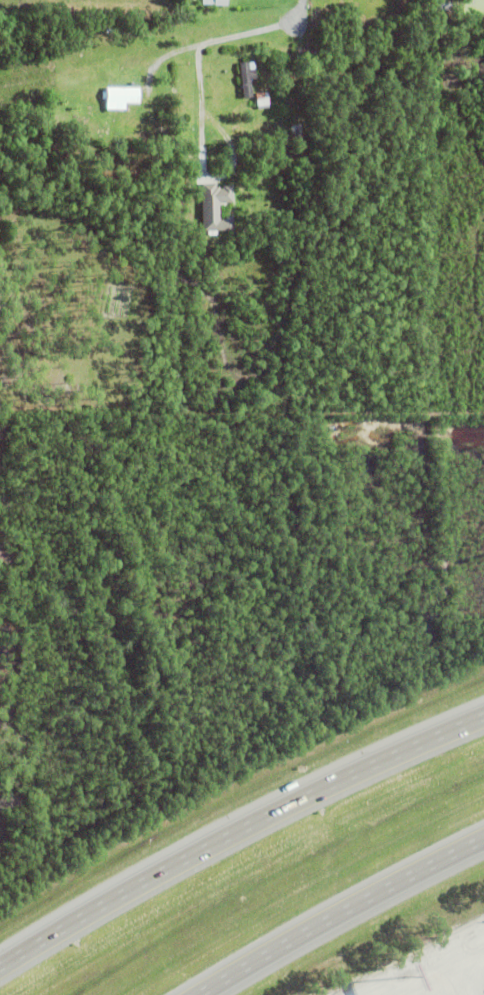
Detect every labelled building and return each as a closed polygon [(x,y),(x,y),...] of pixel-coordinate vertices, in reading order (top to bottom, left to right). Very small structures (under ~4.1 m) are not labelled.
[(436,11),(437,3),(455,3),(454,12),(436,11)] [(238,85),(241,85),(239,63),(254,62),(256,80),(250,81),(252,99),(243,100),(242,91),(238,92),(238,85)] [(134,104),(134,107),(140,107),(140,143),(133,143),(133,137),(120,137),(121,116),(133,116),(133,112),(128,112),(128,104),(126,104),(126,111),(105,111),(105,88),(139,88),(139,104),(134,104)] [(255,95),(267,93),(269,109),(257,111),(255,95)] [(258,120),(247,121),(246,118),(243,119),(242,114),(243,114),(243,112),(247,111),(247,113),(249,113),(248,111),(256,110),(256,112),(260,112),(260,116),(257,117),(258,120)] [(290,139),(291,125),(303,126),(303,139),(290,139)] [(235,230),(234,216),(220,217),(220,202),(233,202),(233,186),(217,186),(217,183),(202,183),(203,231),(235,230)]
